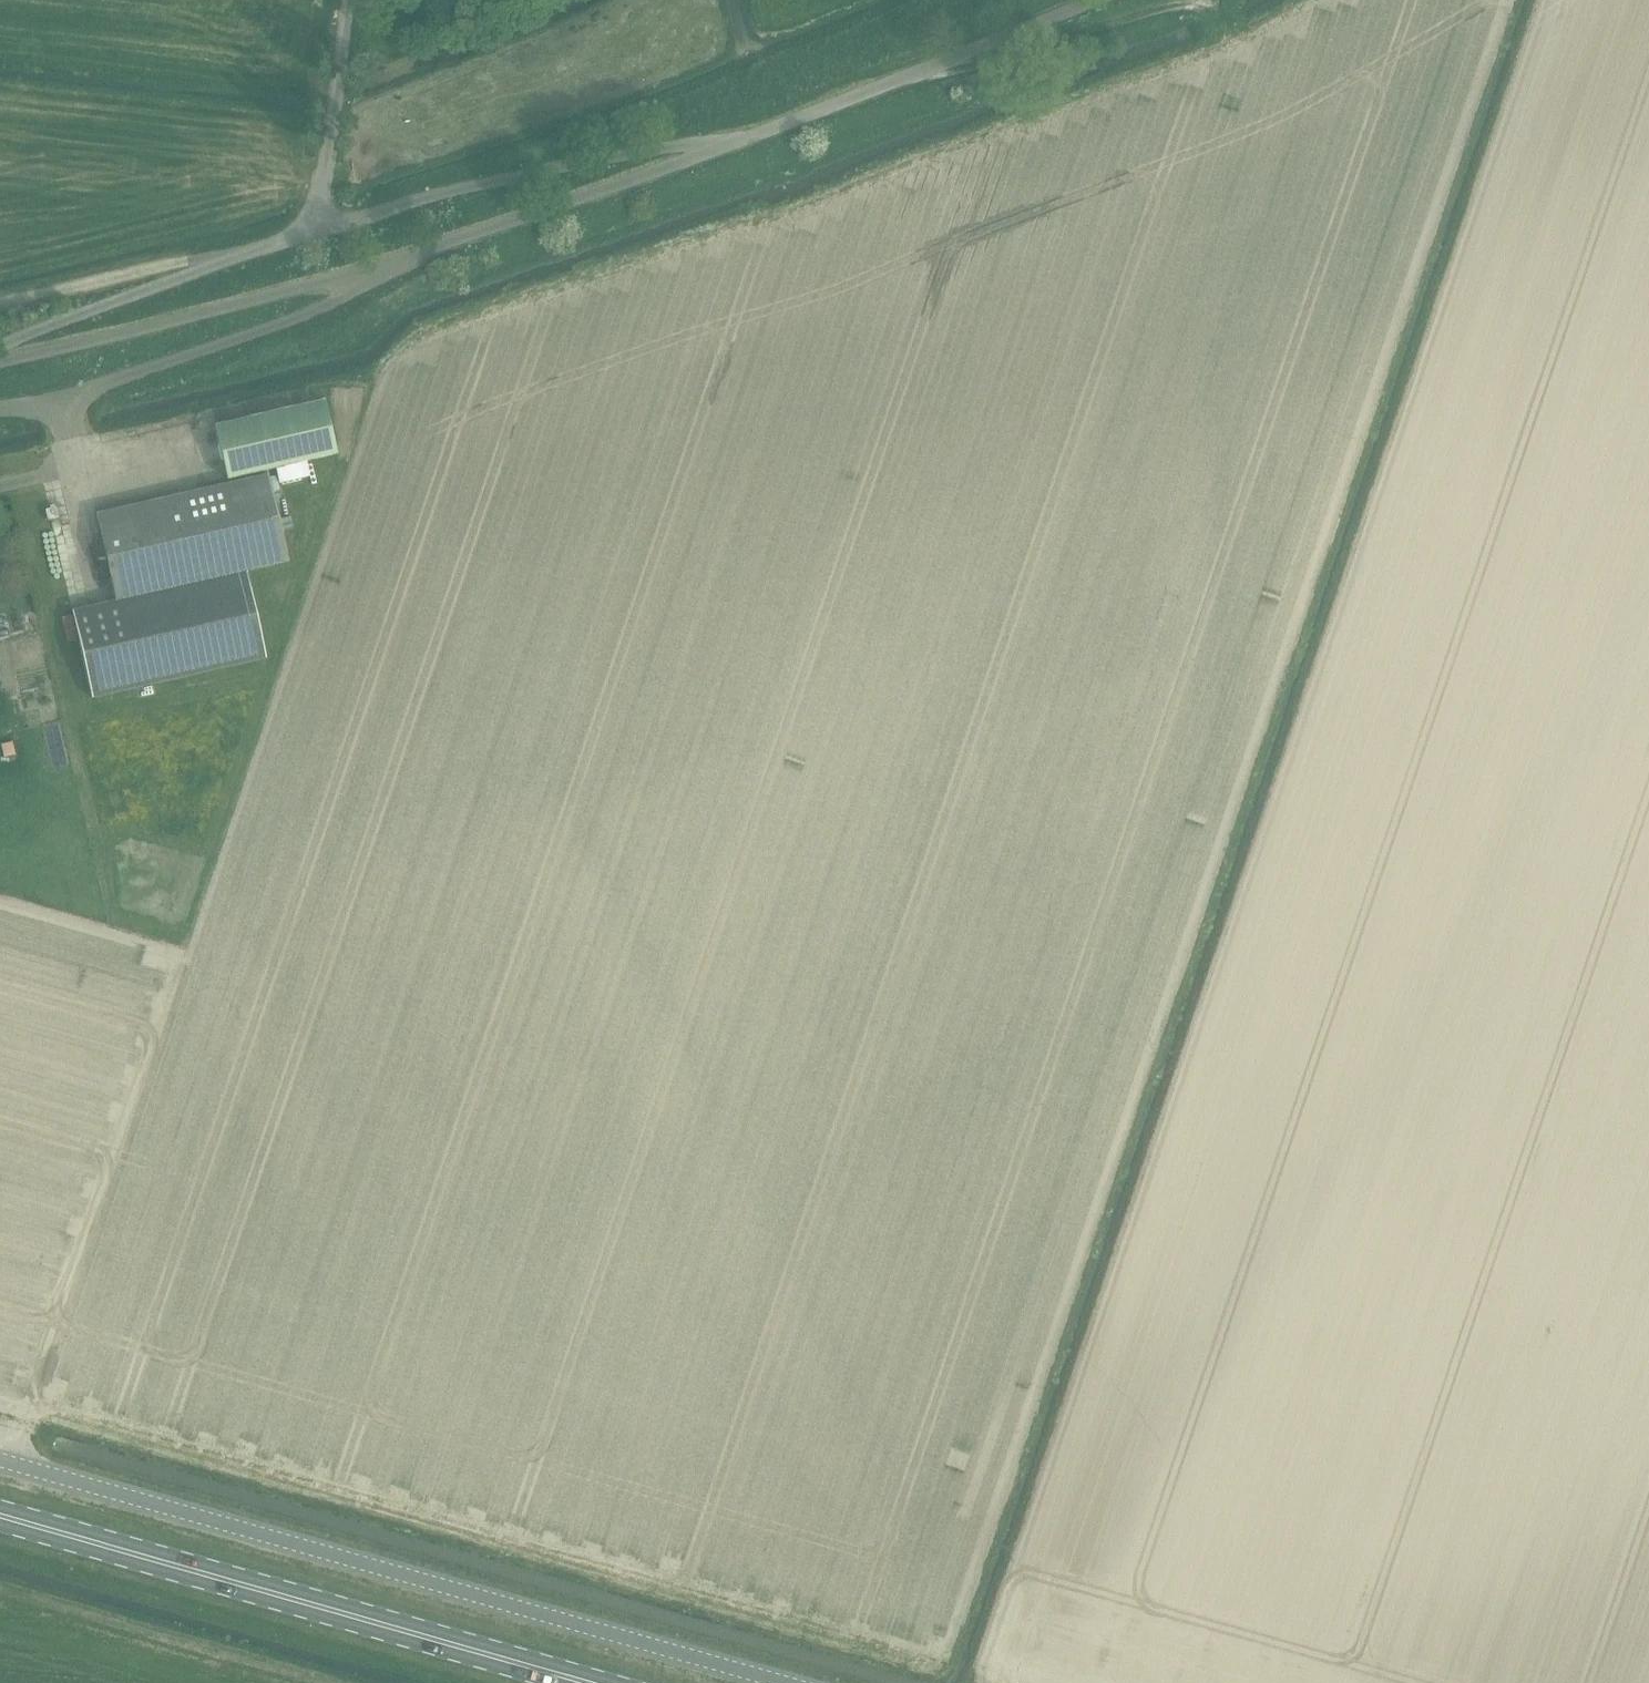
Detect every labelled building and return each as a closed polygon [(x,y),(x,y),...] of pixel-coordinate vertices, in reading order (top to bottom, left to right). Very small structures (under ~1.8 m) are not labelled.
[(324,400),(214,425),(226,479),(275,467),(278,483),(308,476),(305,461),(313,459),(336,454),(324,400)] [(280,528),(291,525),(289,515),(278,518),(268,473),(95,514),(115,600),(71,610),(91,697),(265,657),(245,569),(287,559),(280,528)] [(45,509),(47,520),(58,517),(56,507),(45,509)] [(0,745),(3,757),(13,754),(11,743),(0,745)]
